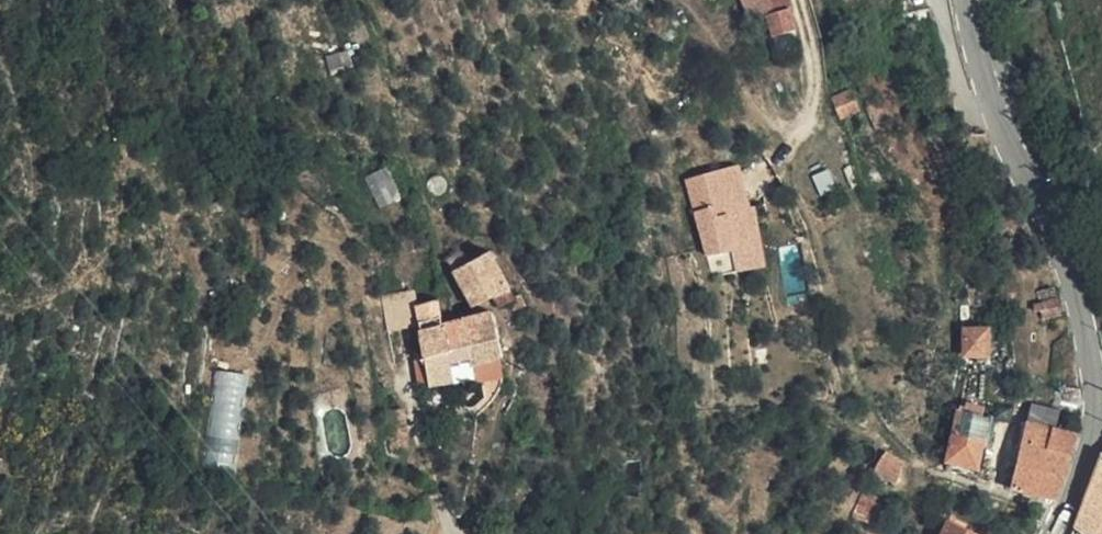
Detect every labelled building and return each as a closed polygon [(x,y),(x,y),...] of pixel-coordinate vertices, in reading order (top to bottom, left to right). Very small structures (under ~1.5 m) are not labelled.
[(788,0),(740,0),(746,19),(767,13),(790,5),(788,0)] [(839,10),(866,5),(865,0),(836,0),(839,10)] [(797,29),(790,5),(767,13),(774,37),(797,29)] [(774,37),(779,52),(802,44),(797,29),(774,37)] [(346,50),(325,57),(330,72),(351,66),(346,50)] [(851,91),(836,99),(843,114),(857,108),(851,91)] [(745,166),(691,183),(715,258),(726,256),(731,275),(775,264),(762,208),(758,208),(745,166)] [(509,280),(485,240),(461,253),(452,260),(472,295),(494,287),(509,280)] [(452,260),(461,253),(454,243),(445,249),(452,260)] [(514,290),(509,280),(494,287),(498,295),(514,290)] [(443,287),(431,290),(437,316),(449,312),(443,287)] [(520,287),(514,291),(511,292),(516,301),(525,297),(520,287)] [(437,316),(431,290),(412,294),(418,320),(437,316)] [(1047,317),(1066,314),(1064,300),(1045,303),(1047,317)] [(488,302),(460,309),(466,337),(469,353),(497,345),(488,302)] [(449,312),(437,316),(443,342),(466,337),(460,309),(449,312)] [(437,316),(418,320),(424,346),(443,342),(437,316)] [(989,353),(988,328),(970,329),(971,354),(989,353)] [(443,342),(424,346),(430,372),(471,364),(469,353),(466,337),(443,342)] [(235,469),(245,373),(214,370),(203,465),(235,469)] [(493,396),(503,397),(504,393),(508,387),(497,380),(493,387),(493,396)] [(1085,416),(1085,387),(1082,387),(1056,381),(1053,408),(1060,410),(1083,415),(1085,416)] [(1074,458),(1082,432),(1057,428),(1060,410),(1053,408),(1033,404),(1033,408),(1023,462),(1069,475),(1074,458)] [(993,418),(962,413),(954,461),(985,468),(993,418)] [(900,454),(881,451),(877,471),(896,474),(900,454)] [(1059,501),(1069,475),(1023,462),(1018,486),(1059,501)] [(1079,519),(1096,533),(1101,533),(1101,464),(1079,519)] [(476,505),(470,504),(466,516),(473,517),(476,505)] [(955,517),(952,515),(943,533),(948,533),(955,517)] [(955,517),(948,533),(992,533),(955,517)]
